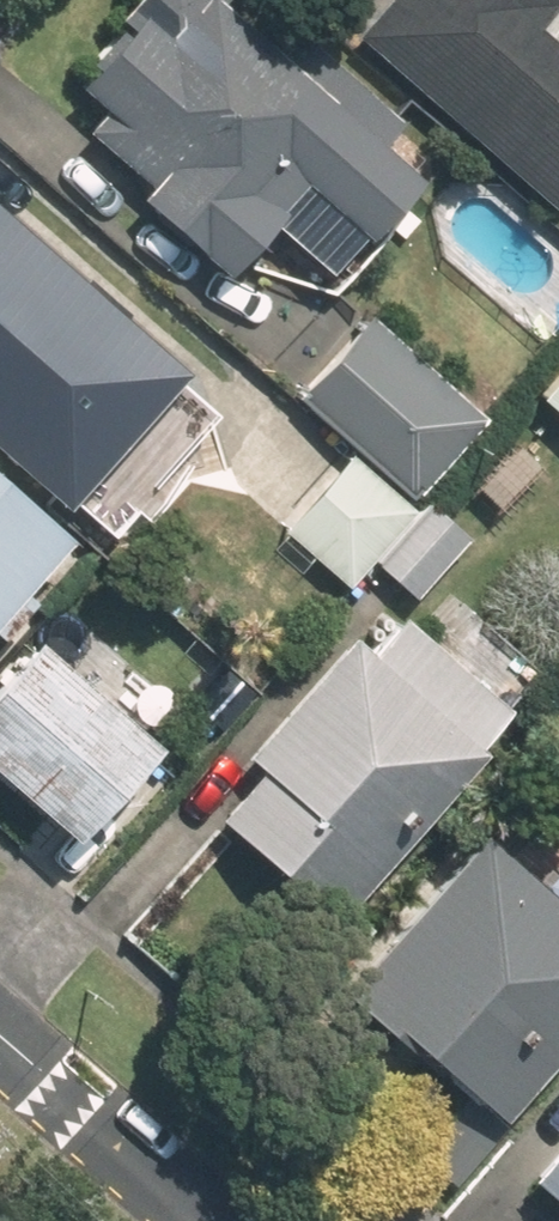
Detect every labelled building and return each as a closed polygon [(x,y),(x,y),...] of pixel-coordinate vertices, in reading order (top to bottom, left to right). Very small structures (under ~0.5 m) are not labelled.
[(220,0),(121,0),(103,21),(117,34),(70,88),(99,113),(80,135),(143,190),(132,204),(223,283),(269,229),(327,280),(412,182),(372,147),(393,123),(290,34),(277,49),(220,0)] [(355,44),(556,214),(558,211),(558,0),(390,0),(355,44)] [(60,515),(181,378),(0,218),(0,462),(60,515)] [(365,320),(296,395),(410,499),(479,423),(365,320)] [(407,519),(344,463),(281,534),(344,590),(407,519)] [(0,493),(0,608),(56,541),(0,493)] [(465,535),(427,506),(374,574),(412,603),(465,535)] [(363,660),(344,646),(204,824),(332,924),(501,709),(392,623),(363,660)] [(0,675),(0,794),(65,849),(149,751),(25,645),(0,675)] [(474,836),(338,998),(490,1126),(558,1049),(558,901),(474,836)] [(525,1186),(558,1217),(558,1149),(525,1186)]
